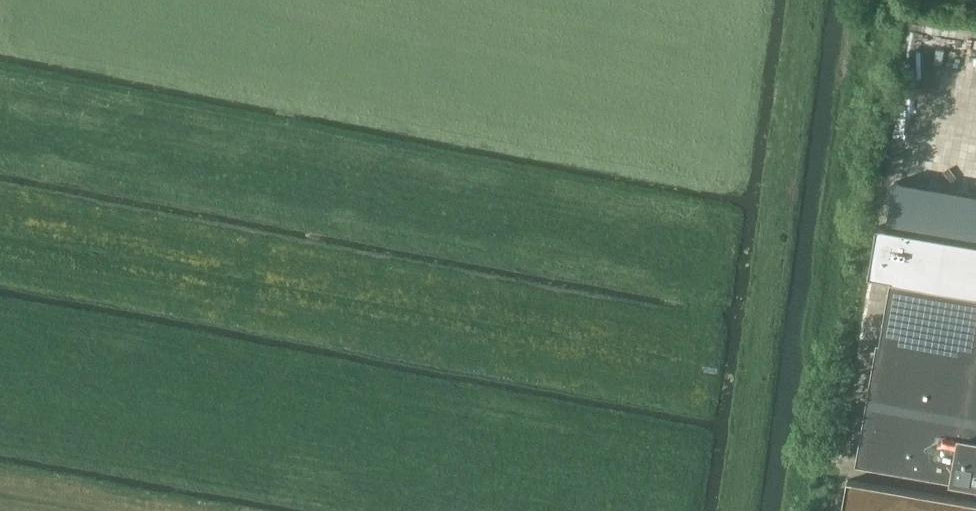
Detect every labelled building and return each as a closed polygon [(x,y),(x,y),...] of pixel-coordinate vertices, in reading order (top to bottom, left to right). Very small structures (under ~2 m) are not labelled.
[(860,460),(975,480),(975,195),(895,181),(887,227),(877,226),(869,274),(869,275),(891,279),(860,460)] [(842,510),(975,510),(975,502),(847,479),(842,510)]
